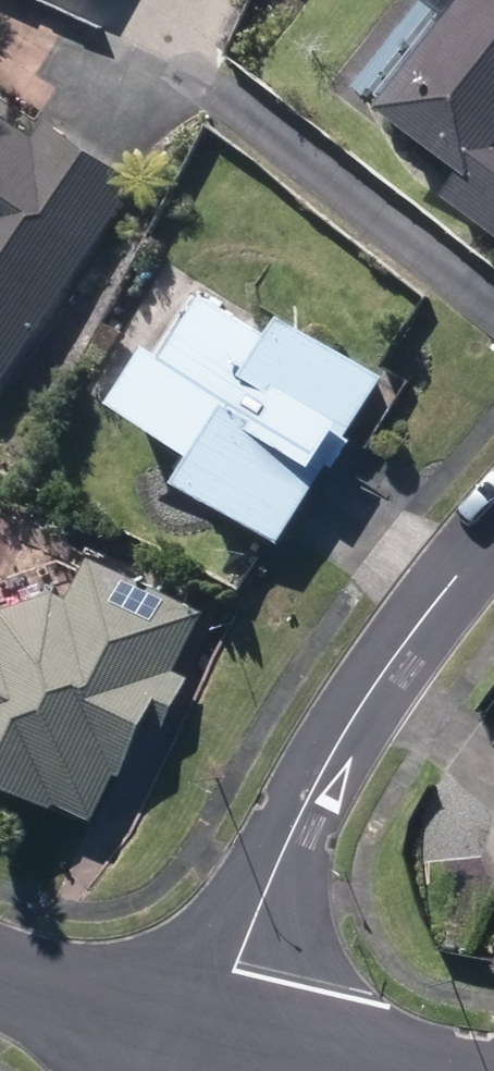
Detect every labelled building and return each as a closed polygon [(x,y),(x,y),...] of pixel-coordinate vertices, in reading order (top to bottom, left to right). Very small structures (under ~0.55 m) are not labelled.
[(493,239),(493,0),(464,0),(376,114),(462,180),(446,202),(493,239)] [(137,191),(45,128),(33,147),(0,125),(0,395),(137,191)] [(177,489),(279,554),(383,386),(282,323),(267,346),(203,306),(163,370),(144,357),(107,415),(192,467),(177,489)] [(87,827),(107,781),(120,786),(143,733),(164,742),(189,683),(176,676),(202,617),(84,566),(66,606),(51,600),(1,620),(0,623),(0,790),(87,827)]
